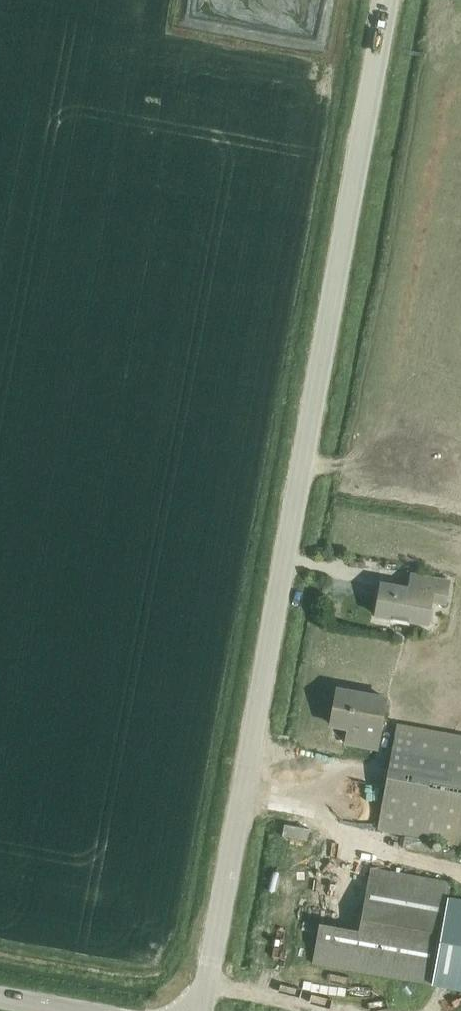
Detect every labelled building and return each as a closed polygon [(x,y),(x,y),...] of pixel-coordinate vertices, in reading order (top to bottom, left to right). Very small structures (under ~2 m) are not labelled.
[(382,584),(376,616),(428,625),(432,602),(446,605),(450,582),(412,575),(410,589),(382,584)] [(377,749),(386,699),(339,690),(332,726),(350,729),(347,744),(377,749)] [(460,843),(460,737),(398,725),(379,828),(460,843)] [(321,923),(314,963),(434,985),(450,898),(453,883),(422,877),(420,877),(397,872),(372,868),(372,869),(361,930),(321,923)] [(434,985),(460,990),(460,900),(450,898),(434,985)]
